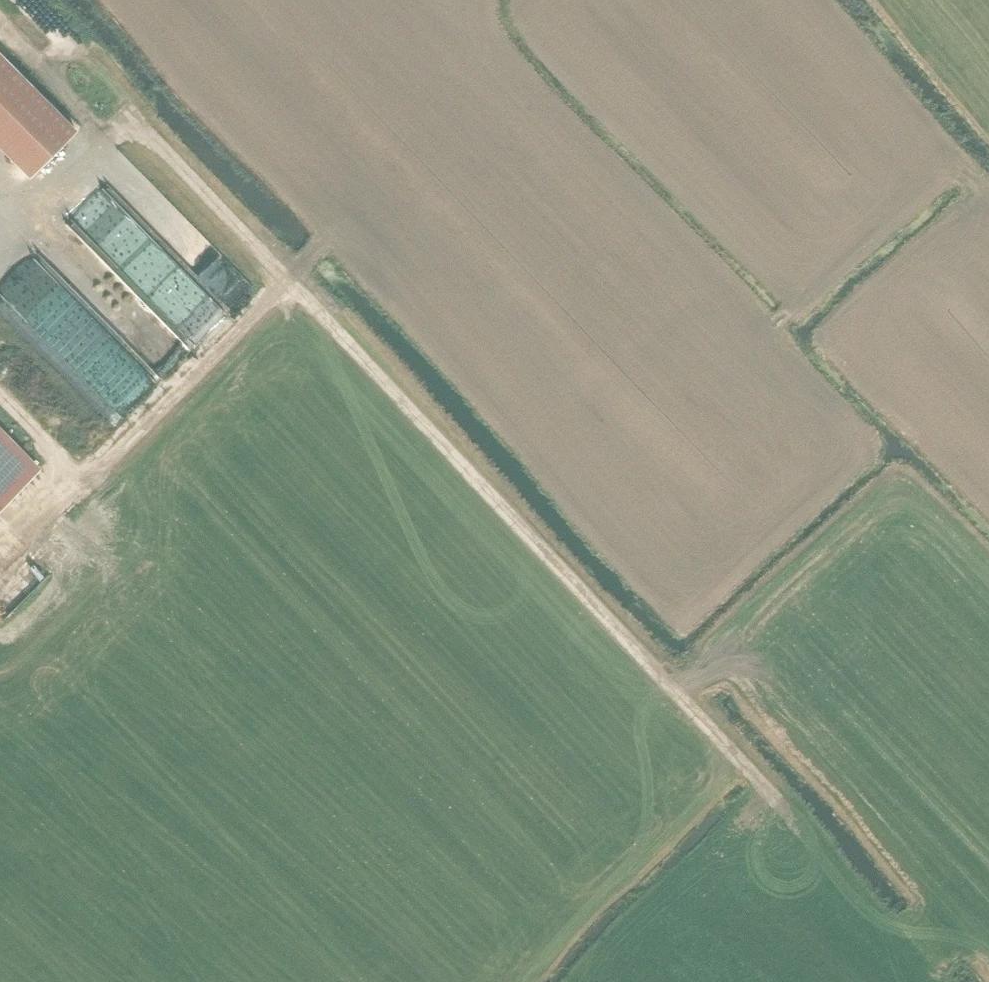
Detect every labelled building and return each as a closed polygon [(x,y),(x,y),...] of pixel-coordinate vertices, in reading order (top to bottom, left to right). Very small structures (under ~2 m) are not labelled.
[(76,131),(0,55),(0,151),(27,179),(76,131)]
